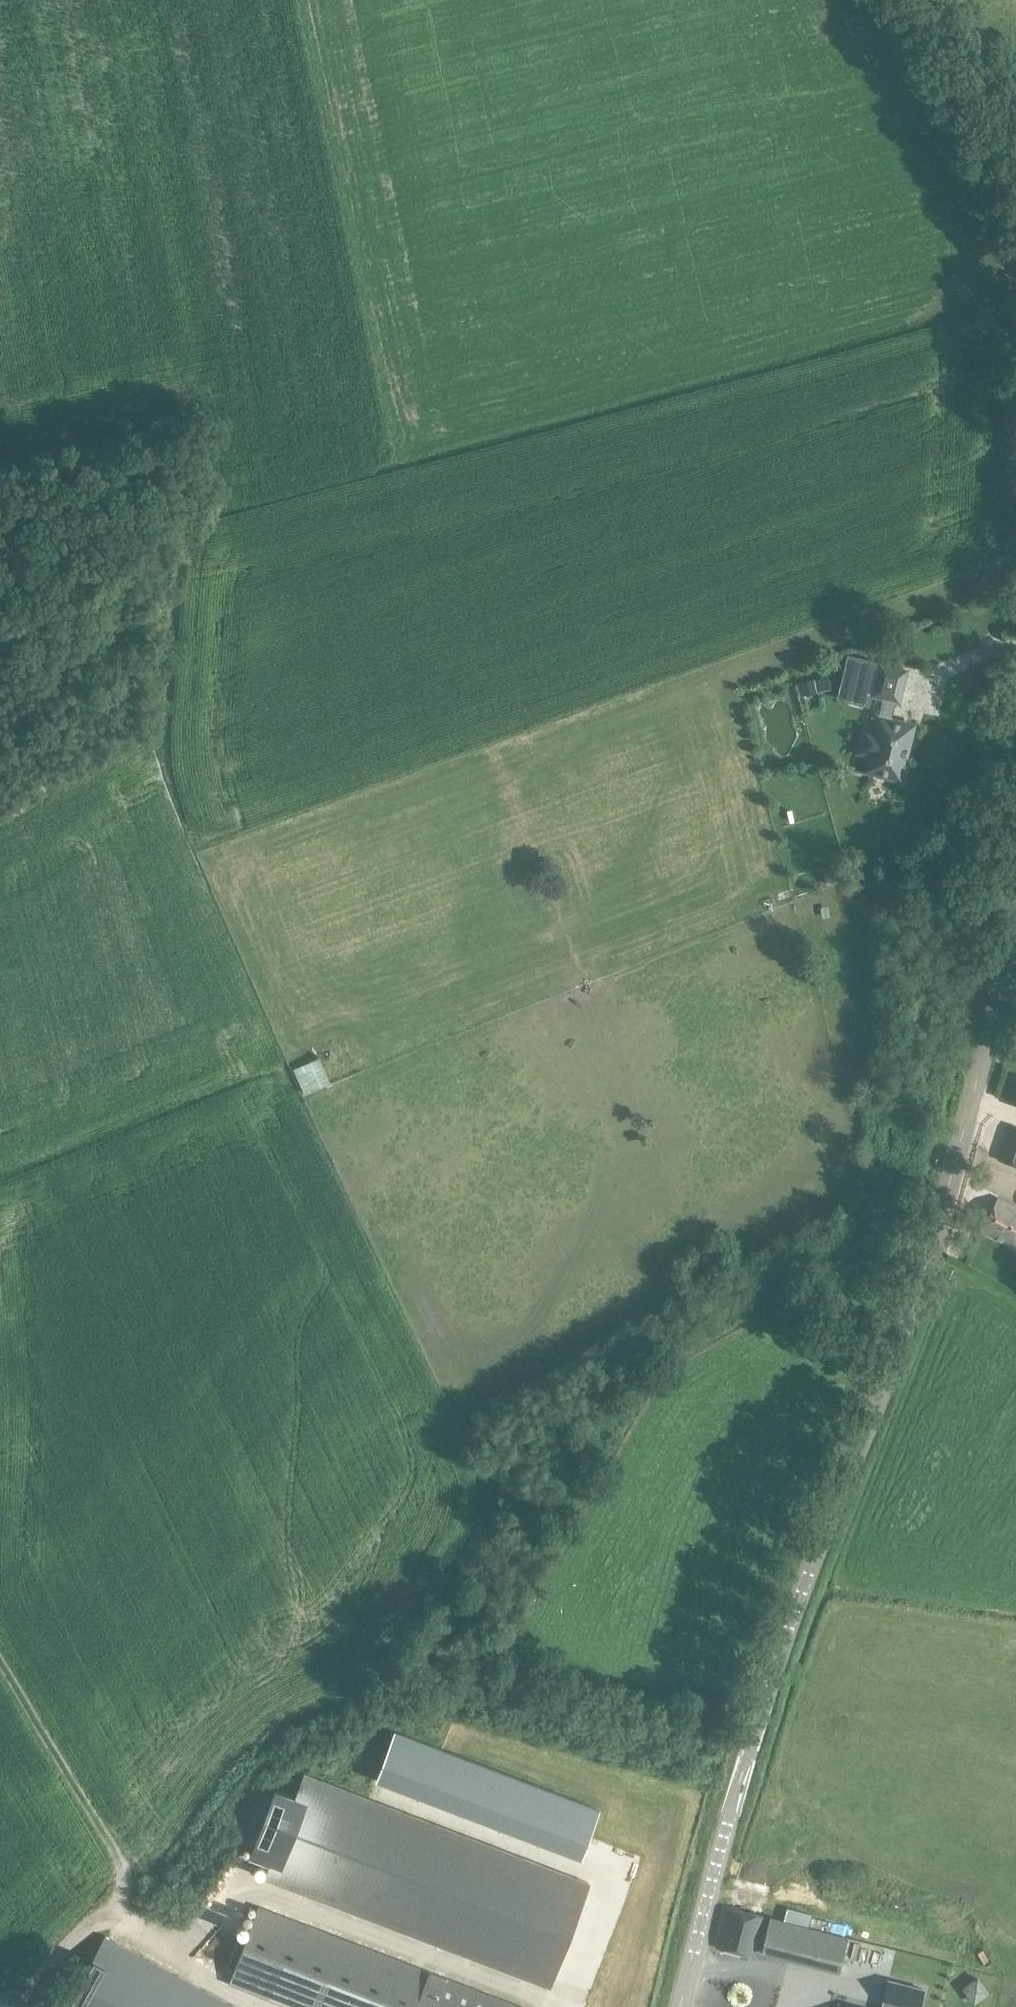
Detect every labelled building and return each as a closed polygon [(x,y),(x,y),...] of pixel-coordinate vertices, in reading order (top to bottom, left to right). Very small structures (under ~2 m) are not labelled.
[(868,758),(865,770),(895,777),(899,775),(910,728),(908,724),(887,719),(892,699),(897,700),(904,670),(879,664),(849,658),(842,686),(871,694),(873,694),(885,697),(880,717),(878,717),(875,730),(874,734),(870,733),(866,734),(863,737),(861,745),(862,749),(865,752),(869,753),(868,758)] [(817,693),(816,690),(814,681),(800,684),(803,696),(817,693)] [(1001,717),(985,716),(984,730),(1000,731),(1001,717)] [(839,865),(824,869),(828,882),(842,878),(839,865)] [(298,1079),(304,1104),(330,1098),(324,1072),(298,1079)] [(997,1158),(1015,1165),(1015,1128),(1008,1125),(997,1158)] [(981,1229),(1015,1247),(1015,1205),(998,1196),(981,1229)] [(394,1732),(375,1782),(581,1860),(589,1837),(598,1812),(598,1810),(394,1732)] [(589,1882),(305,1774),(296,1798),(276,1791),(250,1858),(270,1866),(265,1879),(549,1987),(589,1882)] [(230,1984),(291,2006),(522,2006),(430,1972),(259,1907),(230,1984)] [(723,1907),(713,1947),(754,1957),(764,1917),(723,1907)] [(767,1927),(761,1951),(772,1954),(772,1955),(827,1970),(828,1970),(836,1972),(842,1952),(846,1937),(776,1917),(773,1929),(767,1927)] [(105,1936),(67,2006),(237,2006),(105,1936)] [(989,1990),(979,1976),(965,1986),(975,2000),(989,1990)] [(902,2004),(913,2006),(920,2006),(925,1987),(888,1977),(882,1999),(883,1999),(881,2006),(901,2006),(902,2004)]
